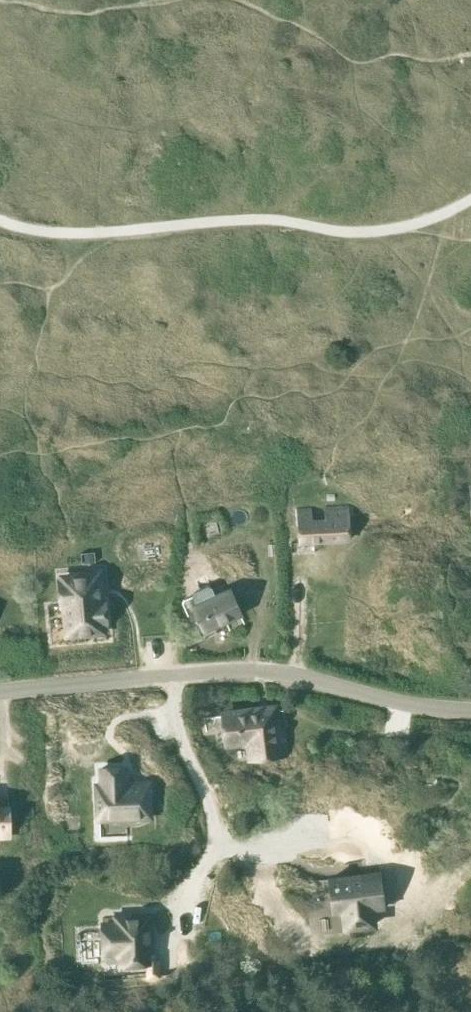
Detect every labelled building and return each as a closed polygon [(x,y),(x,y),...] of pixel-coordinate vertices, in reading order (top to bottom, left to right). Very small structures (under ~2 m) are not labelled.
[(299,543),(349,540),(347,508),(326,509),(326,521),(311,521),(310,510),(297,511),(299,543)] [(63,581),(59,582),(61,604),(65,604),(67,627),(68,635),(106,631),(105,623),(103,601),(100,601),(97,574),(62,578),(63,581)] [(229,591),(216,597),(212,588),(208,586),(193,593),(192,595),(196,606),(194,607),(204,629),(240,614),(229,591)] [(273,710),(221,716),(224,742),(226,742),(228,744),(236,743),(238,740),(250,739),(252,760),(287,756),(283,729),(281,729),(278,709),(273,710)] [(101,787),(97,787),(98,817),(148,815),(147,785),(125,786),(125,777),(126,777),(126,768),(100,769),(101,787)] [(9,836),(9,809),(0,810),(0,836),(9,836)] [(383,906),(379,873),(329,879),(332,912),(344,910),(346,928),(374,925),(372,907),(383,906)] [(115,924),(103,925),(104,952),(120,951),(121,963),(148,962),(148,950),(151,950),(150,916),(115,917),(115,924)] [(148,962),(148,975),(157,975),(157,962),(148,962)]
